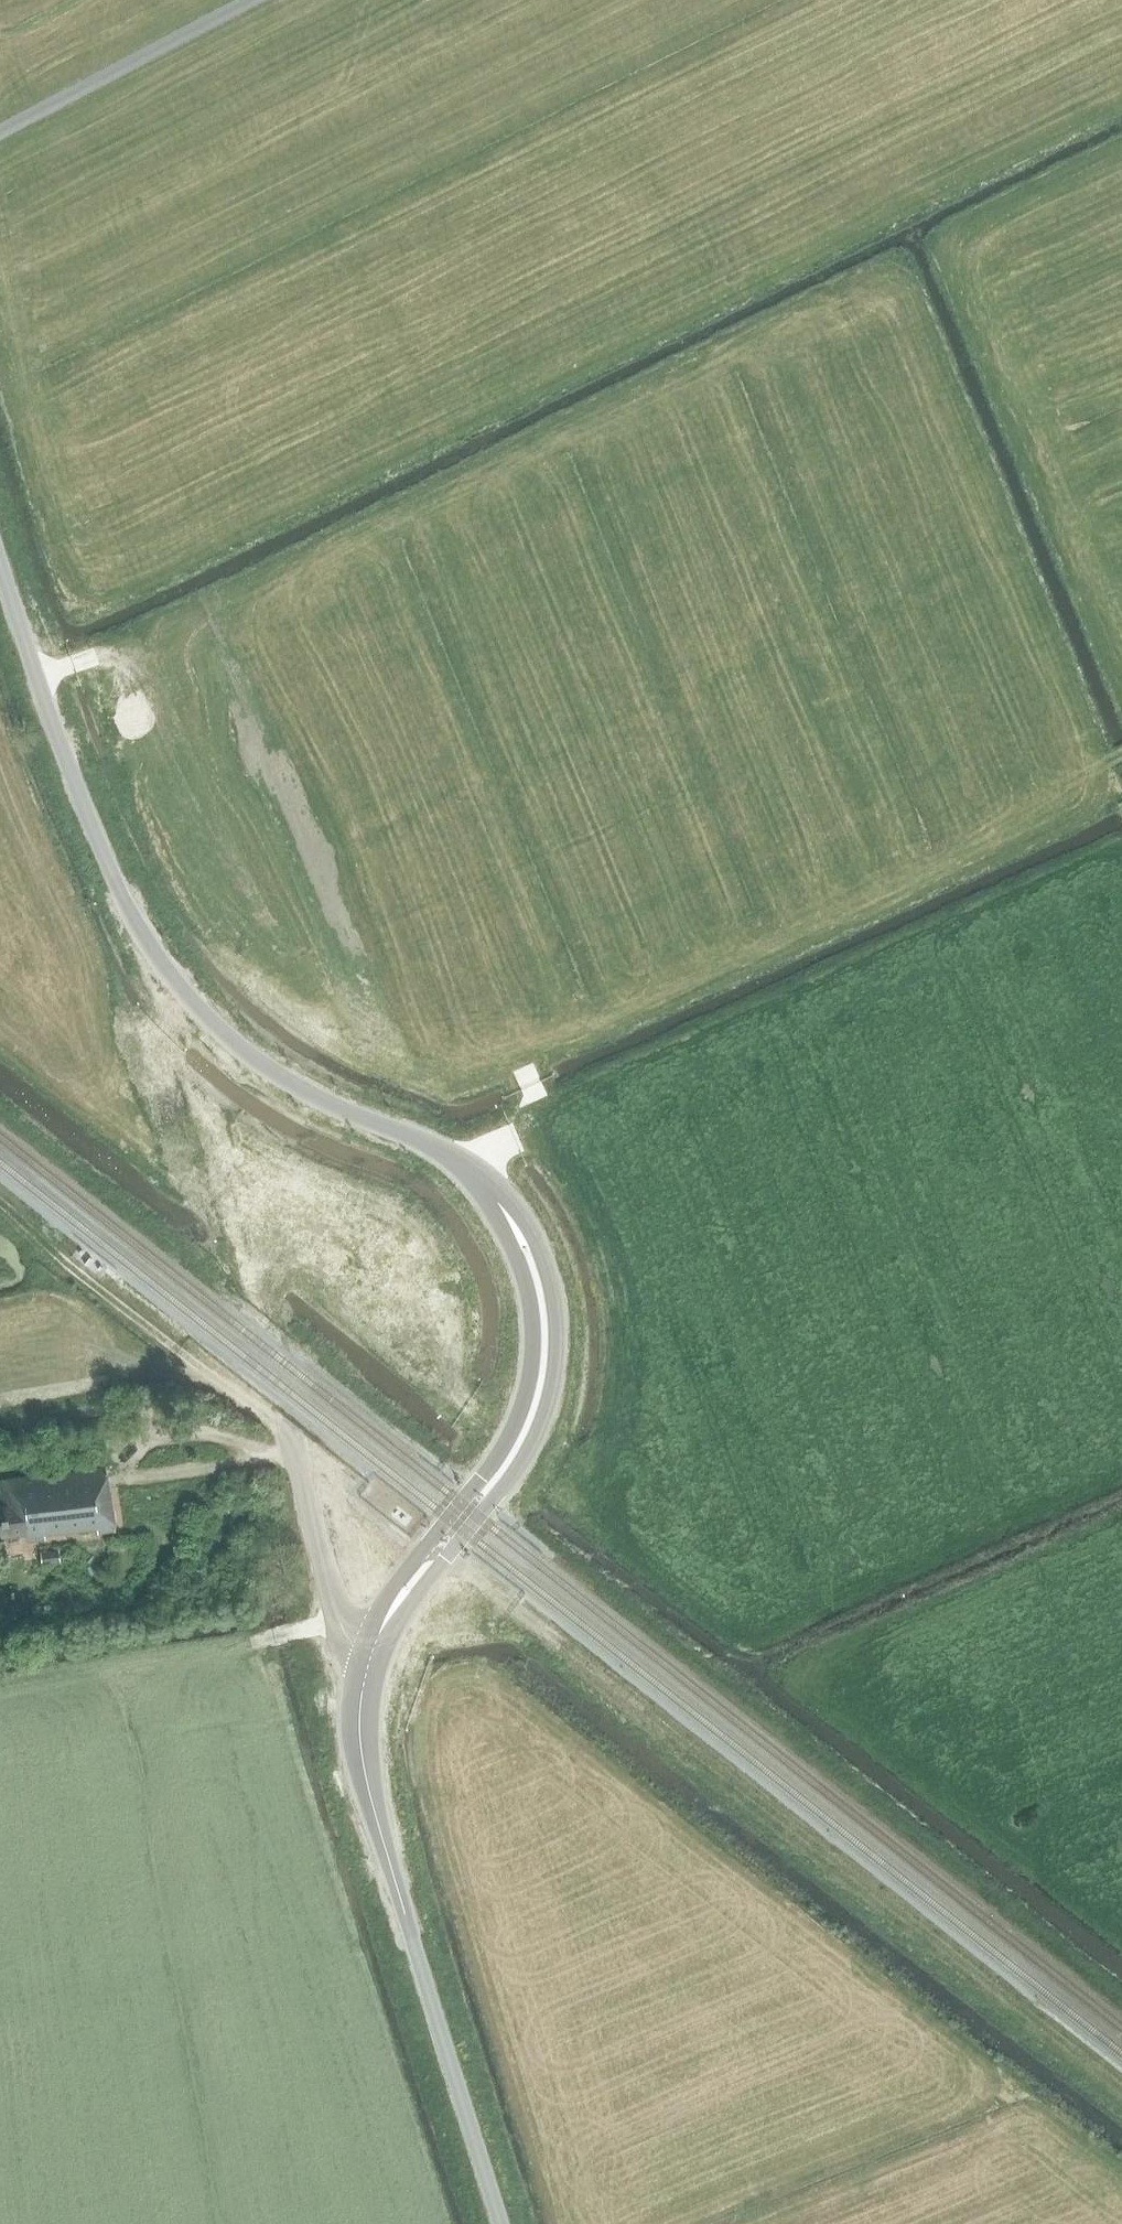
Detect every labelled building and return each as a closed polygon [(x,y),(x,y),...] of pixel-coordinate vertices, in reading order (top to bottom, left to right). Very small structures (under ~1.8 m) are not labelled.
[(96,1529),(97,1532),(112,1531),(103,1468),(38,1475),(40,1501),(35,1502),(35,1509),(22,1510),(24,1532),(23,1532),(23,1533),(23,1540),(44,1538),(44,1534),(96,1529)] [(38,1475),(0,1479),(0,1493),(1,1504),(0,1504),(0,1538),(2,1538),(2,1535),(23,1533),(23,1532),(24,1532),(22,1510),(35,1509),(35,1502),(40,1501),(38,1475)] [(58,1548),(40,1551),(42,1564),(60,1562),(58,1548)]
